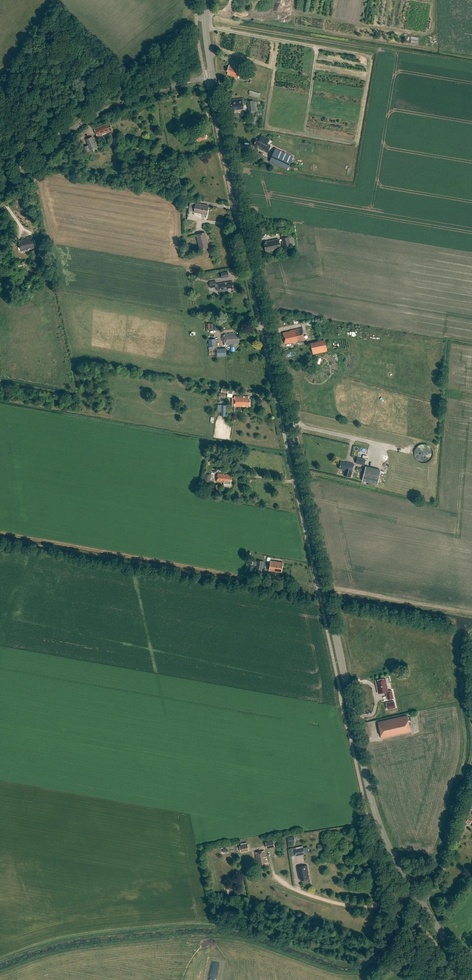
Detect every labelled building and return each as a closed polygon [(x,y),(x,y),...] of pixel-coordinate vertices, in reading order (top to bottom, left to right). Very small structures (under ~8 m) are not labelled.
[(230,65),(227,71),(229,72),(228,74),(238,78),(241,69),(230,65)] [(242,98),(231,100),(232,102),(230,102),(231,108),(233,107),(233,111),(244,109),(242,98)] [(109,123),(95,128),(98,136),(112,130),(109,123)] [(204,130),(195,133),(197,141),(206,138),(205,136),(207,136),(206,131),(204,132),(204,130)] [(269,139),(261,135),(259,140),(256,138),(253,145),(267,153),(271,146),(267,144),(269,139)] [(97,147),(93,137),(86,139),(88,145),(84,147),(87,153),(91,151),(90,150),(97,147)] [(293,157),(275,149),(269,161),(288,169),(293,157)] [(194,211),(194,212),(207,215),(209,205),(190,202),(190,206),(184,205),(183,207),(189,208),(189,210),(194,211)] [(205,232),(197,234),(201,250),(209,248),(205,232)] [(30,237),(19,240),(21,250),(34,247),(32,240),(31,240),(30,237)] [(289,237),(282,238),(283,247),(291,245),(289,237)] [(279,239),(265,242),(266,244),(264,244),(266,251),(281,248),(279,239)] [(21,265),(15,266),(16,269),(11,270),(12,275),(22,273),(21,265)] [(217,284),(216,284),(215,281),(209,282),(210,287),(218,285),(219,291),(233,289),(231,281),(217,284)] [(289,330),(289,331),(283,332),(283,337),(283,340),(284,339),(285,344),(294,342),(304,340),(301,328),(289,330)] [(225,334),(225,335),(221,335),(221,342),(224,342),(224,344),(231,344),(231,351),(235,351),(235,343),(238,343),(237,335),(236,335),(236,333),(225,334)] [(226,348),(216,348),(216,342),(217,342),(217,339),(209,339),(210,362),(213,361),(213,357),(226,356),(226,348)] [(325,339),(311,343),(313,354),(328,351),(325,339)] [(227,393),(227,397),(232,398),(233,390),(228,389),(219,388),(219,392),(227,393)] [(250,398),(249,398),(249,396),(235,396),(235,407),(250,407),(250,398)] [(420,462),(421,463),(423,463),(424,463),(425,463),(427,462),(428,462),(429,461),(430,460),(431,459),(432,458),(432,457),(433,456),(433,454),(433,453),(433,452),(433,450),(432,449),(432,448),(431,447),(430,446),(429,445),(427,445),(426,444),(425,444),(423,444),(422,444),(421,444),(419,445),(418,445),(417,446),(416,447),(415,448),(415,450),(414,451),(414,452),(414,454),(414,455),(415,456),(415,458),(416,459),(417,460),(418,461),(419,462),(420,462)] [(352,472),(354,464),(347,462),(347,463),(341,461),(339,469),(345,470),(344,475),(351,477),(352,472)] [(371,468),(366,467),(362,481),(377,484),(381,470),(371,468)] [(217,473),(216,481),(224,481),(224,483),(224,484),(226,485),(226,484),(230,484),(231,476),(230,476),(230,474),(217,473)] [(270,560),(269,570),(281,572),(283,562),(270,560)] [(385,678),(375,680),(378,694),(386,692),(387,700),(394,699),(392,691),(388,691),(385,678)] [(394,702),(386,703),(388,710),(395,708),(394,702)] [(407,715),(378,721),(381,737),(411,731),(407,715)] [(265,842),(267,849),(275,847),(273,840),(265,842)] [(265,863),(268,862),(267,856),(266,857),(265,851),(255,853),(258,867),(265,865),(265,863)] [(307,865),(298,867),(300,878),(301,878),(301,880),(309,878),(308,873),(309,873),(307,865)]
